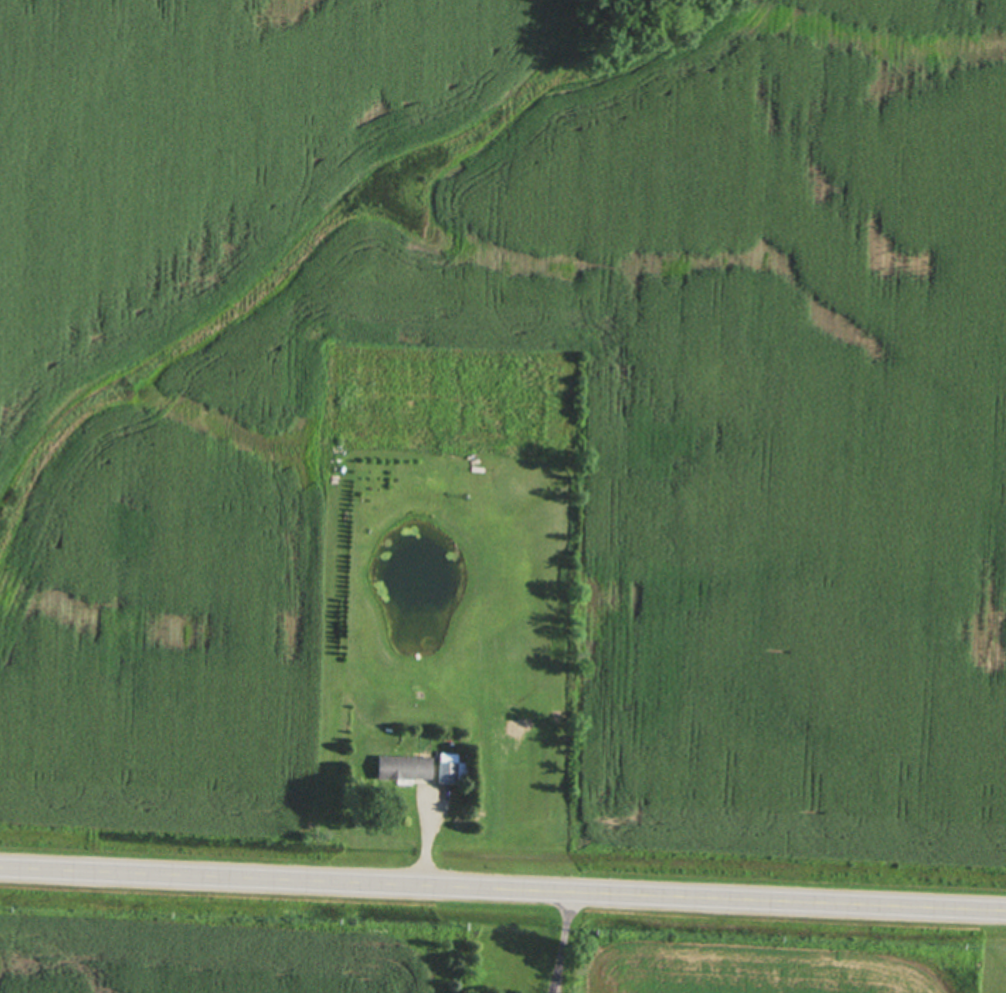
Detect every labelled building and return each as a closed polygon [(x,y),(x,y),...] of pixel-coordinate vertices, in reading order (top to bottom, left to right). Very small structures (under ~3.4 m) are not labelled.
[(503,734),(521,734),(521,724),(503,723),(503,734)] [(431,761),(431,782),(413,781),(413,783),(377,782),(378,759),(431,761)] [(457,761),(456,782),(439,781),(440,761),(457,761)]
